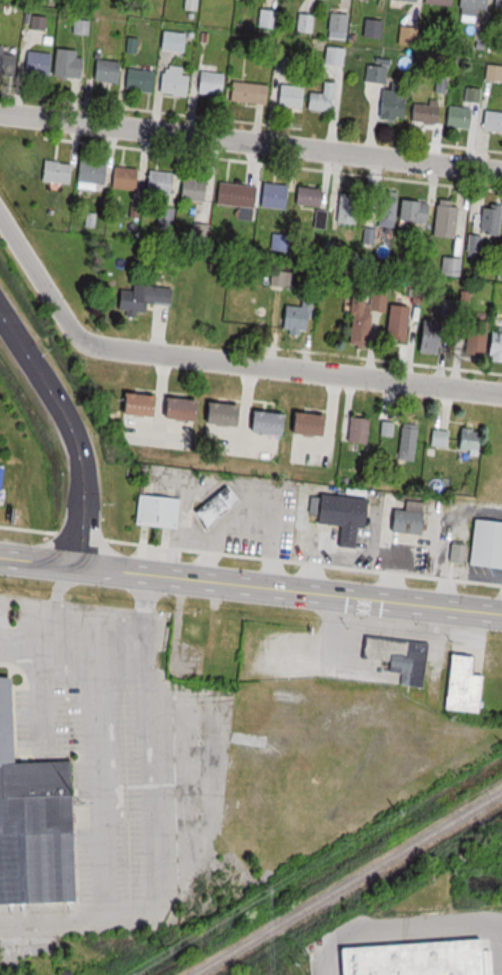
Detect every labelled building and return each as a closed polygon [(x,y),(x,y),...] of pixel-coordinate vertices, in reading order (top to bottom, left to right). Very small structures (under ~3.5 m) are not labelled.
[(490,16),(490,0),(462,0),(462,16),(490,16)] [(280,29),(279,8),(258,10),(259,30),(280,29)] [(330,38),(348,40),(351,14),(333,12),(330,38)] [(299,32),(314,32),(315,14),(300,14),(299,32)] [(399,43),(418,45),(420,28),(401,26),(399,43)] [(188,51),(188,32),(167,32),(167,50),(188,51)] [(328,76),(339,76),(339,68),(345,68),(345,47),(328,47),(328,76)] [(86,57),(79,57),(80,49),(57,49),(57,77),(86,78),(86,57)] [(53,74),(53,52),(27,52),(27,74),(53,74)] [(367,63),(367,82),(389,82),(389,58),(375,58),(375,63),(367,63)] [(123,61),(97,59),(95,80),(122,82),(123,61)] [(185,67),(167,65),(163,92),(190,96),(193,76),(184,74),(185,67)] [(158,71),(130,69),(128,89),(157,91),(158,71)] [(226,72),(202,72),(202,95),(226,95),(226,72)] [(311,111),(339,111),(339,81),(325,81),(325,93),(311,93),(311,111)] [(270,83),(235,83),(235,103),(270,103),(270,83)] [(306,108),(306,85),(280,85),(280,108),(306,108)] [(381,119),(409,119),(409,89),(381,89),(381,119)] [(416,122),(443,123),(445,92),(433,91),(432,103),(416,102),(416,122)] [(449,127),(475,128),(476,108),(450,107),(449,127)] [(487,112),(487,133),(501,133),(501,112),(487,112)] [(75,165),(48,159),(44,179),(71,185),(75,165)] [(108,183),(110,163),(82,161),(80,181),(108,183)] [(139,190),(141,169),(115,167),(113,188),(139,190)] [(152,171),(150,193),(173,195),(176,173),(152,171)] [(212,181),(183,178),(181,199),(210,202),(212,181)] [(259,185),(219,183),(218,206),(257,208),(259,185)] [(290,184),(265,184),(265,208),(290,208),(290,184)] [(299,205),(324,206),(325,188),(300,187),(299,205)] [(360,194),(341,194),(340,223),(359,224),(360,194)] [(382,227),(399,227),(399,198),(382,198),(382,227)] [(431,203),(406,200),(403,220),(429,224),(431,203)] [(438,237),(459,238),(460,205),(451,205),(451,202),(439,201),(438,237)] [(501,234),(501,206),(484,206),(484,234),(501,234)] [(444,275),(462,276),(463,258),(445,257),(444,275)] [(274,285),(292,285),(292,272),(274,272),(274,285)] [(389,281),(372,280),(371,298),(357,297),(354,345),(374,346),(376,311),(388,311),(389,281)] [(150,304),(174,306),(176,289),(124,284),(121,313),(149,316),(150,304)] [(305,306),(286,306),(285,331),(315,332),(316,300),(305,299),(305,306)] [(393,341),(411,341),(411,306),(393,306),(393,341)] [(488,356),(489,314),(464,314),(463,355),(488,356)] [(446,353),(446,321),(422,321),(422,353),(446,353)] [(499,330),(492,357),(501,360),(501,330),(499,330)] [(163,397),(129,393),(126,414),(160,418),(163,397)] [(168,420),(204,420),(204,400),(168,400),(168,420)] [(210,426),(246,425),(245,403),(209,405),(210,426)] [(252,430),(288,437),(292,417),(257,410),(252,430)] [(331,437),(333,416),(296,413),(295,434),(331,437)] [(372,419),(352,417),(350,442),(370,444),(372,419)] [(396,422),(382,421),(381,439),(395,440),(396,422)] [(416,462),(420,426),(403,424),(399,460),(416,462)] [(449,448),(452,432),(433,429),(430,445),(449,448)] [(484,455),(484,429),(460,429),(460,461),(469,461),(469,455),(484,455)] [(198,512),(213,529),(245,501),(230,484),(198,512)] [(180,529),(182,499),(142,496),(140,525),(180,529)] [(372,500),(327,496),(324,524),(344,526),(342,546),(359,548),(361,528),(370,529),(372,500)] [(427,534),(428,502),(408,502),(407,511),(394,511),(393,533),(427,534)] [(501,569),(501,522),(477,520),(474,567),(501,569)] [(469,545),(455,545),(454,563),(469,563),(469,545)] [(423,644),(362,637),(359,660),(385,663),(383,682),(419,686),(423,644)] [(440,709),(479,712),(482,676),(468,674),(469,656),(445,654),(440,709)] [(80,901),(77,759),(19,761),(17,674),(0,675),(0,903),(80,901)] [(482,938),(484,974),(341,974),(339,947),(482,938)]
